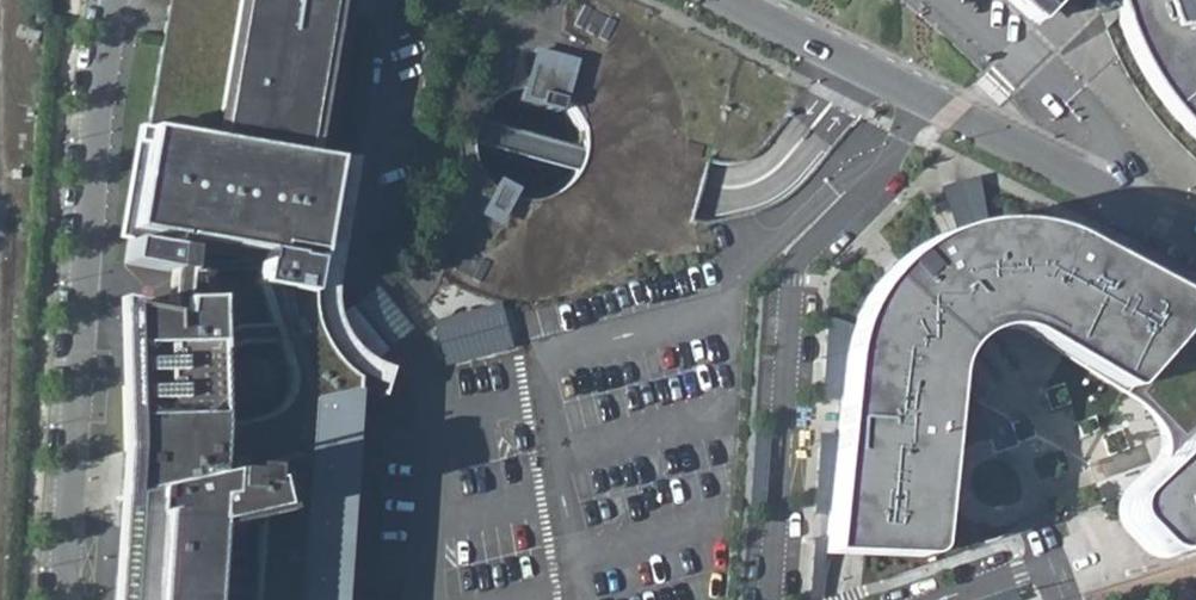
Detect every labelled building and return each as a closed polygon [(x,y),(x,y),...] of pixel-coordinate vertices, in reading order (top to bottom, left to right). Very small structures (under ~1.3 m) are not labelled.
[(203,2),(201,11),(169,5),(163,39),(130,227),(168,234),(174,201),(183,203),(179,226),(267,241),(271,218),(280,219),(274,252),(312,258),(332,140),(352,26),(353,15),(326,11),(328,0),(192,0),(203,2)] [(1035,17),(1051,0),(1016,0),(1035,17)] [(1099,16),(1115,1),(1126,38),(1145,74),(1169,109),(1195,137),(1195,0),(1083,0),(1099,16)] [(527,52),(514,101),(555,112),(565,73),(544,67),(547,58),(527,52)] [(356,143),(332,140),(312,258),(274,252),(280,219),(271,218),(267,241),(253,276),(255,335),(208,337),(206,299),(174,300),(172,315),(117,305),(118,328),(119,328),(124,451),(114,599),(200,599),(203,553),(251,556),(247,599),(337,599),(350,402),(361,388),(377,392),(384,363),(380,362),(375,360),(367,356),(361,352),(354,346),(350,341),(344,334),(340,327),(337,321),(335,316),(333,311),(332,305),(331,301),(331,294),(335,267),(356,143)] [(503,199),(485,190),(471,217),(489,227),(503,199)] [(855,332),(828,548),(847,548),(870,549),(923,551),(944,363),(959,337),(981,321),(1003,317),(1020,322),(1079,348),(1132,377),(1146,399),(1153,420),(1153,437),(1149,451),(1138,466),(1124,486),(1118,504),(1120,522),(1133,544),(1149,555),(1177,557),(1195,549),(1195,303),(1069,237),(1059,232),(1033,224),(1007,223),(971,224),(947,233),(912,252),(888,272),(872,289),(860,310),(855,332)] [(168,234),(130,227),(125,264),(176,272),(178,235),(168,234)] [(356,283),(331,294),(331,301),(332,305),(333,311),(335,316),(337,321),(340,327),(344,334),(350,341),(354,346),(379,334),(356,283)]
